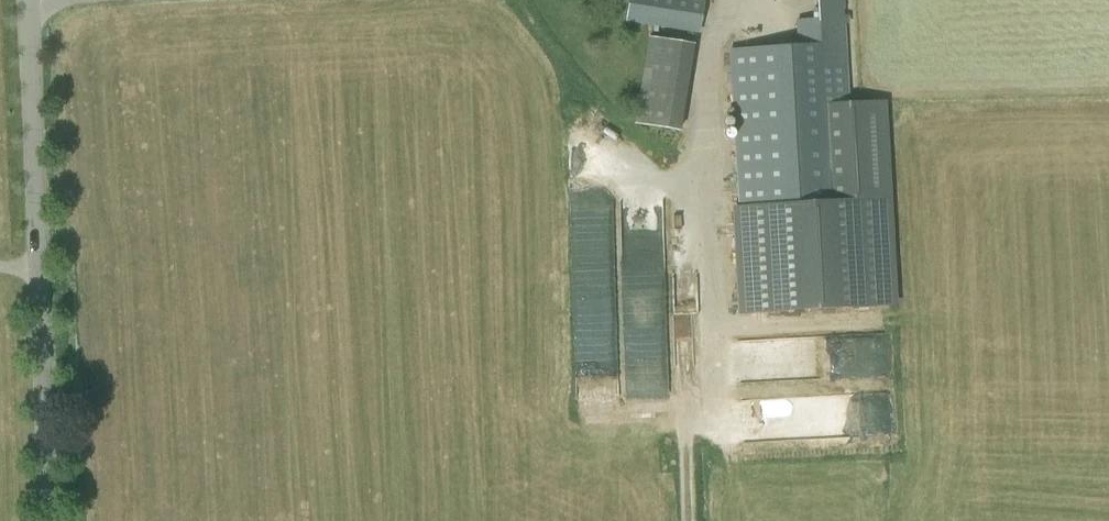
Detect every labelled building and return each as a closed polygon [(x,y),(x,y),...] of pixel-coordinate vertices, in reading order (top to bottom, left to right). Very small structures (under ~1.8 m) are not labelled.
[(705,0),(628,0),(625,20),(700,32),(705,0)] [(798,45),(728,49),(738,206),(732,207),(738,315),(898,306),(886,101),(849,103),(843,0),(818,0),(819,9),(812,9),(813,20),(797,21),(798,45)] [(678,132),(692,44),(649,37),(635,125),(678,132)]
